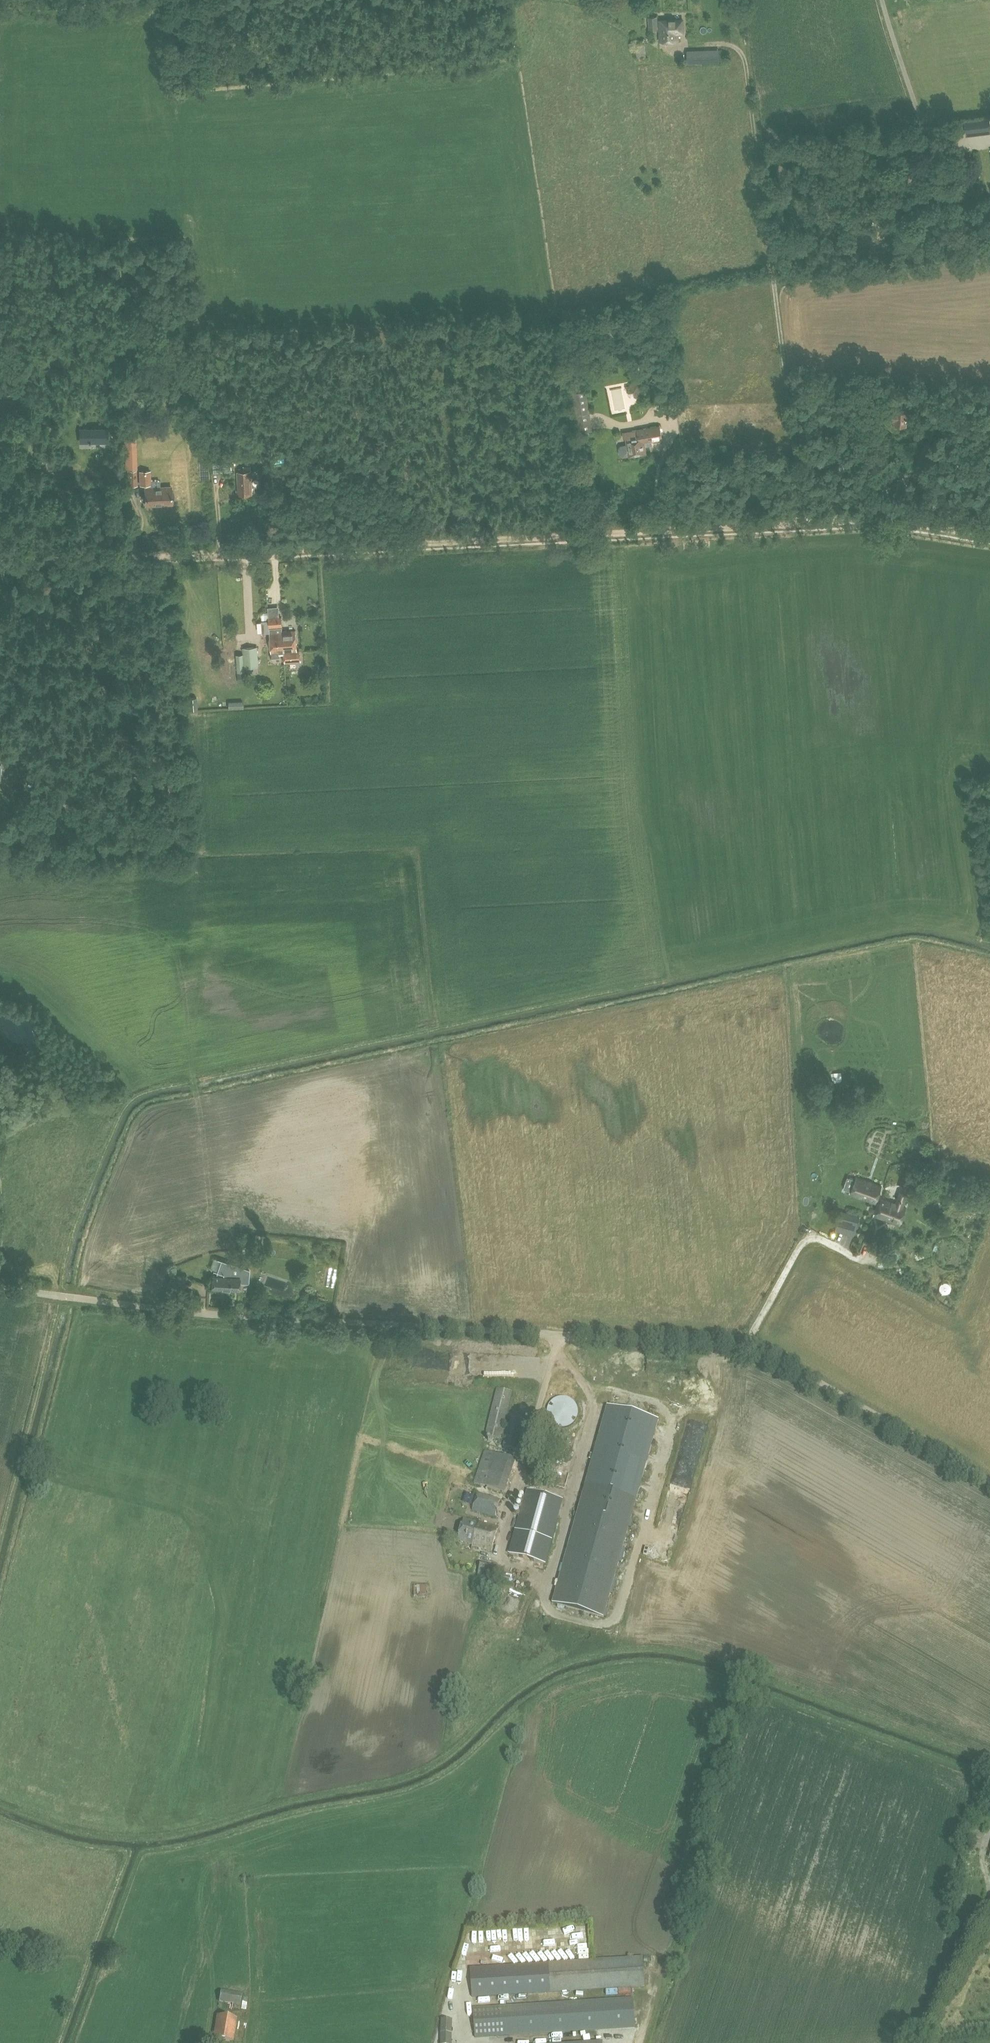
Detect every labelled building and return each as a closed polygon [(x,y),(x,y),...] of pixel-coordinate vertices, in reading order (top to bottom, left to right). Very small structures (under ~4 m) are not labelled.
[(648,17),(649,29),(658,29),(658,16),(648,17)] [(660,20),(660,41),(678,40),(678,32),(683,32),(682,20),(660,20)] [(635,42),(637,58),(646,57),(645,41),(635,42)] [(687,50),(687,58),(702,58),(701,50),(687,50)] [(964,121),(966,134),(989,131),(988,118),(964,121)] [(634,395),(637,397),(640,396),(643,392),(640,382),(630,383),(630,385),(626,386),(627,390),(629,392),(634,391),(634,395)] [(17,396),(16,388),(0,390),(0,398),(17,396)] [(573,392),(578,433),(592,431),(587,390),(573,392)] [(627,395),(617,397),(621,415),(631,413),(627,395)] [(896,425),(906,426),(908,412),(897,411),(897,412),(895,412),(890,411),(888,411),(888,420),(896,420),(896,425)] [(626,438),(629,456),(647,453),(645,442),(662,439),(660,426),(632,431),(623,432),(624,438),(626,438)] [(79,427),(79,443),(108,443),(108,428),(79,427)] [(124,438),(124,446),(136,446),(136,437),(124,438)] [(124,450),(126,486),(138,485),(137,469),(135,469),(135,460),(134,450),(124,450)] [(213,463),(214,474),(223,473),(223,470),(225,470),(225,473),(233,473),(232,461),(213,463)] [(237,488),(237,493),(252,492),(251,465),(244,465),(244,469),(238,469),(239,488),(237,488)] [(151,471),(141,471),(142,485),(147,484),(147,505),(173,504),(173,487),(153,488),(151,471)] [(269,626),(269,627),(282,626),(282,618),(274,618),(274,607),(268,607),(268,612),(269,626)] [(280,652),(284,652),(283,631),(282,627),(269,628),(271,653),(272,658),(281,657),(280,652)] [(284,652),(285,662),(302,661),(300,650),(297,650),(295,630),(283,631),(284,652)] [(237,654),(238,671),(245,671),(244,667),(259,666),(257,647),(243,648),(243,654),(237,654)] [(248,682),(247,673),(238,674),(239,683),(248,682)] [(188,698),(189,710),(198,709),(197,697),(188,698)] [(128,713),(129,718),(135,717),(134,712),(135,712),(133,704),(132,701),(126,702),(127,706),(117,708),(118,715),(128,713)] [(899,1188),(911,1192),(918,1175),(905,1170),(899,1188)] [(875,1202),(878,1203),(879,1199),(877,1198),(881,1186),(856,1177),(850,1195),(875,1203),(875,1202)] [(875,1216),(900,1224),(906,1206),(903,1205),(908,1194),(900,1191),(896,1203),(882,1198),(881,1200),(879,1199),(878,1203),(880,1203),(875,1216)] [(965,1206),(980,1212),(984,1203),(977,1201),(968,1198),(965,1206)] [(841,1231),(854,1234),(857,1224),(860,1216),(846,1212),(843,1220),(838,1218),(836,1224),(842,1226),(841,1231)] [(262,1234),(252,1233),(251,1242),(262,1243),(262,1234)] [(212,1288),(239,1289),(240,1282),(249,1283),(250,1270),(215,1257),(211,1269),(217,1272),(216,1275),(213,1275),(213,1278),(209,1278),(209,1286),(212,1286),(212,1288)] [(485,1436),(503,1440),(505,1430),(503,1429),(512,1391),(497,1388),(485,1436)] [(547,1411),(547,1412),(547,1413),(547,1415),(548,1416),(548,1417),(549,1419),(549,1420),(550,1421),(551,1422),(552,1423),(553,1424),(554,1425),(555,1426),(556,1426),(557,1427),(559,1427),(560,1427),(561,1428),(563,1428),(564,1428),(565,1427),(567,1427),(568,1427),(569,1426),(570,1426),(571,1425),(573,1424),(574,1423),(574,1422),(575,1421),(576,1420),(577,1419),(577,1417),(578,1416),(578,1415),(578,1413),(578,1412),(578,1411),(578,1409),(578,1408),(577,1407),(577,1406),(576,1404),(575,1403),(574,1402),(574,1401),(573,1400),(571,1399),(570,1399),(569,1398),(568,1398),(567,1397),(565,1397),(564,1397),(563,1397),(561,1397),(560,1397),(559,1397),(557,1398),(556,1398),(555,1399),(554,1399),(553,1400),(552,1401),(551,1402),(550,1403),(549,1404),(549,1406),(548,1407),(548,1408),(547,1409),(547,1411)] [(608,1405),(552,1602),(604,1617),(659,1419),(608,1405)] [(503,1447),(518,1450),(524,1426),(521,1426),(523,1418),(512,1415),(510,1423),(509,1423),(503,1447)] [(474,1483),(505,1493),(516,1461),(484,1450),(474,1483)] [(508,1554),(546,1564),(563,1499),(527,1489),(515,1529),(508,1554)] [(472,1510),(495,1518),(500,1499),(478,1492),(472,1510)] [(471,1546),(490,1551),(496,1528),(477,1523),(477,1524),(462,1520),(457,1541),(471,1545),(471,1546)] [(414,1585),(414,1596),(426,1595),(426,1585),(414,1585)] [(505,1592),(499,1599),(504,1603),(510,1596),(505,1592)] [(539,1929),(536,1942),(542,1943),(545,1930),(539,1929)] [(547,1939),(559,1944),(564,1932),(557,1929),(556,1933),(550,1931),(547,1939)] [(470,1945),(490,1949),(493,1936),(473,1931),(470,1945)] [(462,1964),(468,1967),(472,1954),(466,1952),(462,1964)] [(470,1967),(472,1997),(645,1987),(643,1956),(470,1967)] [(456,1986),(467,1987),(467,1974),(456,1974),(456,1986)] [(232,2008),(239,2009),(242,1993),(234,1992),(235,1986),(229,1985),(228,1991),(221,1990),(219,2001),(233,2004),(232,2008)] [(473,2007),(475,2037),(636,2027),(633,1997),(473,2007)] [(479,2006),(495,2005),(494,1997),(478,1997),(479,2006)] [(213,2039),(233,2042),(237,2018),(217,2015),(213,2039)] [(453,2020),(442,2019),(441,2042),(452,2042),(453,2020)]
